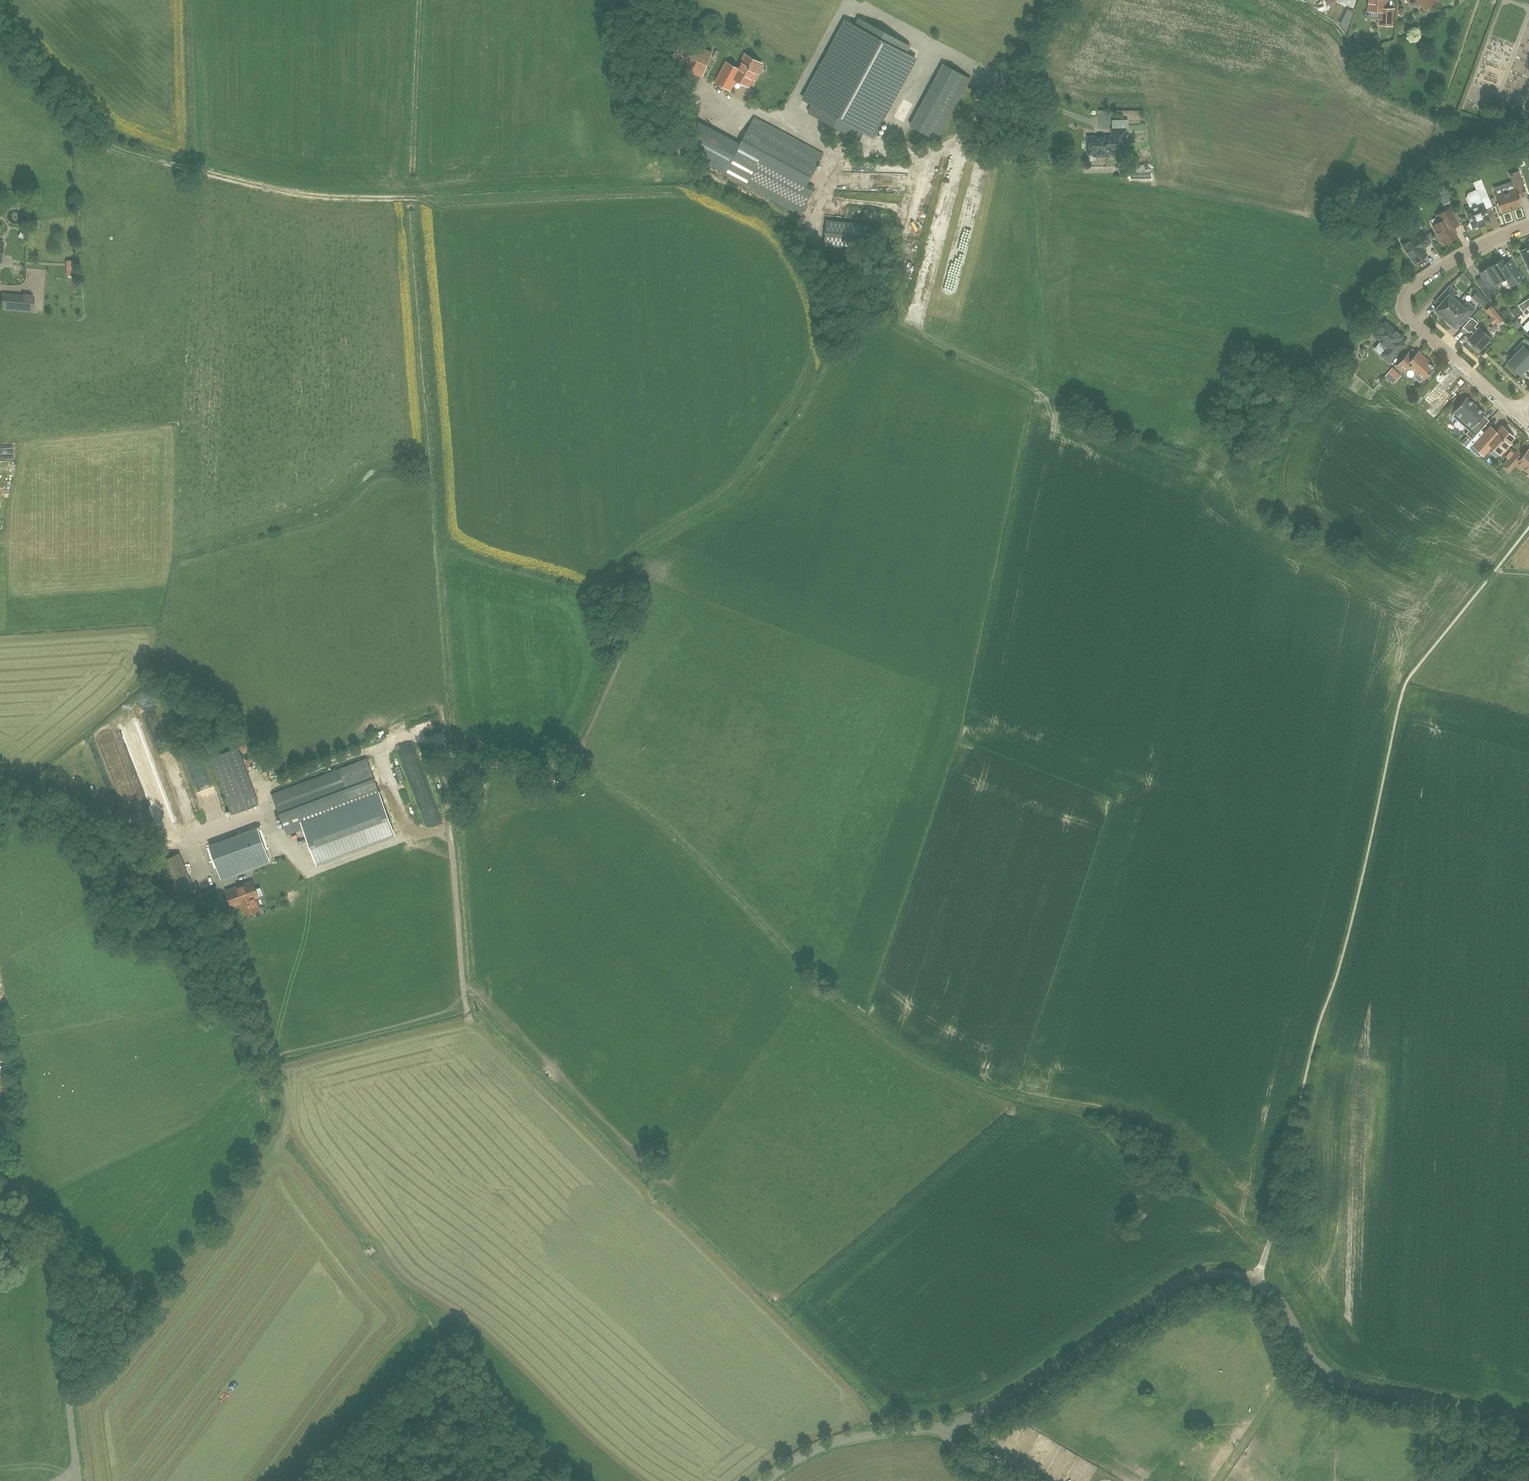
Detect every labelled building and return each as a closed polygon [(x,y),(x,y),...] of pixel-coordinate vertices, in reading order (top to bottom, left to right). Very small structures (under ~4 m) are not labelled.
[(1385,0),(1370,0),(1369,11),(1379,11),(1378,24),(1393,25),(1394,10),(1385,9),(1385,0)] [(1424,10),(1436,1),(1435,0),(1417,0),(1424,10)] [(906,53),(910,46),(859,18),(855,25),(846,20),(803,100),(812,105),(808,113),(859,140),(863,133),(872,138),(915,58),(906,53)] [(701,76),(712,50),(680,38),(670,64),(701,76)] [(726,62),(716,82),(730,90),(735,79),(748,86),(761,63),(745,54),(737,68),(726,62)] [(910,126),(937,141),(971,80),(944,65),(910,126)] [(807,184),(823,155),(754,117),(739,146),(695,122),(684,143),(718,162),(715,168),(800,215),(814,189),(807,184)] [(1112,137),(1088,137),(1088,140),(1087,142),(1087,148),(1088,151),(1088,154),(1096,154),(1096,156),(1106,156),(1106,154),(1114,154),(1114,150),(1117,150),(1117,148),(1126,148),(1126,129),(1112,129),(1112,137)] [(1129,173),(1144,173),(1144,164),(1129,164),(1129,173)] [(1519,170),(1510,173),(1515,189),(1495,195),(1501,212),(1522,205),(1519,198),(1527,195),(1519,170)] [(1466,210),(1473,228),(1491,221),(1486,209),(1484,204),(1490,201),(1481,179),(1474,182),(1477,189),(1473,191),(1472,194),(1474,199),(1470,201),(1469,204),(1471,208),(1466,210)] [(1451,201),(1447,194),(1439,198),(1443,205),(1451,201)] [(1453,228),(1460,224),(1450,208),(1441,213),(1444,219),(1433,225),(1444,244),(1457,236),(1453,228)] [(1409,222),(1411,226),(1419,221),(1412,211),(1402,217),(1406,224),(1409,222)] [(868,225),(827,220),(824,245),(865,250),(868,225)] [(1415,238),(1414,237),(1403,244),(1415,263),(1427,255),(1422,247),(1424,246),(1425,246),(1430,243),(1423,232),(1415,238)] [(1526,245),(1526,248),(1520,251),(1528,269),(1528,244),(1526,245)] [(1504,263),(1502,259),(1500,260),(1499,259),(1496,261),(1495,263),(1491,266),(1501,282),(1506,279),(1511,287),(1522,280),(1520,276),(1510,259),(1504,263)] [(1501,282),(1491,266),(1490,265),(1485,268),(1484,268),(1481,270),(1480,272),(1479,272),(1487,285),(1481,289),(1486,296),(1489,300),(1499,294),(1496,289),(1498,288),(1495,284),(1500,281),(1500,282),(1501,282)] [(1439,315),(1441,315),(1444,318),(1458,302),(1453,297),(1457,292),(1449,285),(1440,295),(1435,301),(1439,305),(1435,310),(1436,310),(1435,312),(1439,315)] [(34,298),(4,295),(2,311),(33,314),(34,298)] [(1483,295),(1477,301),(1482,306),(1487,300),(1483,295)] [(1528,306),(1528,298),(1519,305),(1518,305),(1523,312),(1528,306)] [(1468,302),(1463,307),(1458,302),(1444,318),(1447,320),(1447,323),(1450,326),(1452,325),(1453,326),(1457,321),(1461,325),(1476,309),(1468,302)] [(1486,311),(1492,317),(1496,313),(1491,307),(1486,311)] [(1516,307),(1510,310),(1515,317),(1520,314),(1516,307)] [(1470,331),(1474,334),(1468,340),(1479,350),(1491,337),(1480,327),(1478,330),(1474,326),(1478,323),(1471,317),(1463,327),(1469,332),(1470,331)] [(1380,327),(1373,335),(1389,349),(1383,356),(1389,362),(1405,344),(1400,340),(1403,337),(1391,327),(1391,326),(1388,323),(1387,323),(1385,322),(1384,323),(1383,323),(1380,326),(1380,327)] [(1528,365),(1528,342),(1525,338),(1514,349),(1518,352),(1508,362),(1520,374),(1528,365)] [(1397,365),(1405,372),(1410,367),(1416,373),(1413,377),(1420,383),(1423,379),(1424,380),(1428,375),(1429,376),(1434,371),(1433,369),(1434,368),(1424,359),(1426,358),(1418,351),(1412,357),(1408,353),(1397,365)] [(1395,363),(1383,376),(1392,384),(1403,371),(1395,363)] [(1475,424),(1485,414),(1467,397),(1454,412),(1471,428),(1466,434),(1472,439),(1481,429),(1475,424)] [(1490,427),(1485,433),(1473,446),(1484,455),(1492,446),(1501,455),(1510,445),(1508,443),(1514,437),(1502,426),(1496,432),(1490,427)] [(1466,437),(1461,442),(1465,446),(1470,441),(1466,437)] [(1524,455),(1518,449),(1514,453),(1511,456),(1509,459),(1501,467),(1502,467),(1508,473),(1515,465),(1521,470),(1523,468),(1528,473),(1528,449),(1524,455)] [(259,804),(237,747),(211,757),(232,814),(259,804)] [(272,794),(287,834),(304,828),(317,862),(394,834),(367,759),(272,794)] [(255,856),(266,852),(257,829),(210,846),(221,878),(258,865),(255,856)] [(158,863),(174,900),(195,891),(179,853),(158,863)] [(258,896),(253,881),(226,891),(232,906),(241,902),(246,915),(259,910),(254,898),(258,896)]
